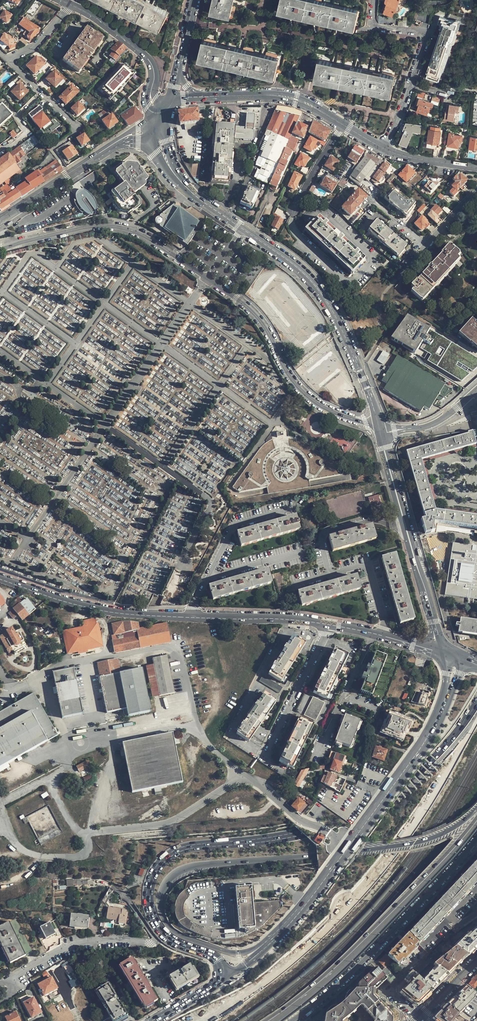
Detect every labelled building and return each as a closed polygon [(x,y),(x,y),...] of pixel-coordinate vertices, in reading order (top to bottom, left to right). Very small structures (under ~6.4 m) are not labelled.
[(169,0),(100,0),(157,29),(172,1),(169,0)] [(235,0),(214,0),(212,11),(231,15),(235,0)] [(316,0),(279,0),(276,12),(353,31),(359,10),(316,0)] [(399,6),(398,5),(397,5),(399,0),(385,0),(385,1),(386,3),(387,3),(383,13),(392,16),(394,11),(395,11),(396,12),(397,12),(398,11),(399,11),(399,10),(400,9),(400,8),(400,7),(399,6)] [(11,16),(4,11),(0,16),(0,19),(5,23),(11,16)] [(39,29),(21,16),(16,22),(18,23),(18,24),(28,32),(29,33),(28,35),(26,33),(24,36),(29,40),(34,36),(39,29)] [(395,26),(406,27),(408,17),(409,16),(401,16),(400,20),(395,20),(395,26)] [(439,76),(450,45),(457,23),(457,22),(452,20),(439,16),(437,23),(438,23),(439,24),(440,24),(441,25),(440,25),(440,26),(442,29),(427,72),(430,73),(439,76)] [(457,23),(450,45),(454,42),(461,20),(456,18),(452,20),(457,22),(457,23)] [(76,71),(101,40),(86,28),(62,60),(76,71)] [(14,32),(9,29),(6,32),(13,37),(15,34),(14,34),(14,32)] [(0,44),(6,48),(7,49),(9,48),(13,43),(13,42),(7,37),(6,38),(4,37),(0,41),(0,45),(0,44)] [(277,80),(281,59),(203,41),(198,61),(277,80)] [(125,48),(117,43),(111,49),(113,52),(110,56),(115,60),(118,56),(119,56),(125,48)] [(34,75),(43,66),(42,64),(46,59),(38,52),(34,56),(36,58),(27,67),(34,75)] [(389,101),(390,97),(395,78),(316,60),(312,81),(338,86),(337,92),(335,100),(349,103),(387,110),(389,101)] [(110,98),(133,74),(124,65),(115,75),(114,74),(110,78),(111,79),(101,89),(110,98)] [(55,72),(53,70),(44,78),(47,80),(55,72)] [(63,81),(55,72),(47,80),(54,88),(63,81)] [(18,101),(26,93),(18,85),(10,93),(18,101)] [(66,106),(78,95),(72,88),(59,99),(66,106)] [(430,115),(434,104),(424,100),(425,98),(418,96),(415,106),(419,107),(418,111),(430,115)] [(82,110),(77,104),(73,107),(71,109),(76,115),(82,110)] [(0,105),(0,122),(4,118),(6,120),(10,116),(0,105)] [(454,121),(456,108),(451,108),(451,105),(446,105),(445,120),(454,121)] [(47,137),(55,130),(61,126),(54,120),(50,123),(46,118),(46,117),(41,111),(42,110),(39,106),(28,115),(36,125),(37,125),(47,137)] [(121,116),(129,126),(141,117),(134,107),(121,116)] [(300,117),(276,110),(262,139),(266,141),(285,150),(296,125),(297,123),(300,117)] [(102,121),(109,116),(105,111),(98,116),(102,121)] [(204,124),(205,111),(197,111),(179,113),(178,113),(180,125),(199,123),(199,125),(204,124)] [(247,129),(255,130),(256,116),(249,115),(247,129)] [(14,120),(10,116),(6,120),(0,125),(0,133),(14,120)] [(117,123),(112,116),(103,122),(107,129),(117,123)] [(308,133),(324,142),(330,132),(313,122),(308,133)] [(28,125),(26,123),(20,127),(16,130),(18,133),(28,126),(28,125)] [(296,125),(285,150),(278,164),(269,186),(270,186),(271,185),(276,188),(281,178),(280,177),(283,172),(287,162),(289,156),(290,156),(292,151),(289,150),(290,148),(294,150),(298,140),(294,138),(295,135),(303,139),(305,132),(306,128),(299,124),(298,126),(296,125)] [(406,145),(413,131),(419,132),(420,126),(408,124),(404,132),(405,133),(401,143),(406,145)] [(61,126),(55,130),(58,135),(64,130),(61,126)] [(233,139),(234,128),(214,126),(212,146),(215,146),(213,168),(211,168),(209,181),(229,183),(232,149),(233,139)] [(247,129),(234,128),(233,139),(253,141),(255,130),(247,129)] [(439,144),(440,133),(434,132),(434,135),(428,134),(427,142),(439,144)] [(459,147),(459,141),(462,141),(462,136),(454,135),(454,133),(450,133),(448,145),(459,147)] [(31,148),(38,143),(32,135),(31,135),(25,140),(31,148)] [(87,143),(83,136),(77,140),(81,146),(87,143)] [(311,152),(317,142),(310,137),(304,148),(311,152)] [(470,137),(469,149),(476,150),(476,138),(470,137)] [(24,154),(31,148),(25,140),(17,146),(24,154)] [(285,150),(266,141),(260,156),(278,164),(285,150)] [(66,160),(76,153),(70,144),(60,151),(66,160)] [(421,154),(423,145),(414,144),(412,153),(421,154)] [(8,179),(18,170),(13,163),(24,154),(17,146),(0,160),(0,185),(8,179)] [(363,153),(354,147),(347,158),(356,164),(363,153)] [(13,163),(18,170),(29,161),(24,154),(13,163)] [(301,154),(299,158),(300,159),(299,161),(298,160),(295,165),(299,168),(300,166),(304,168),(309,159),(309,158),(301,154)] [(369,181),(383,163),(365,155),(351,177),(360,184),(364,179),(368,182),(369,181)] [(333,172),(339,162),(330,157),(325,166),(333,172)] [(48,169),(57,163),(55,160),(39,170),(41,173),(47,170),(46,169),(47,167),(48,169)] [(373,179),(377,182),(377,183),(378,182),(382,177),(391,166),(386,162),(372,179),(373,179)] [(14,186),(12,187),(19,197),(62,170),(57,163),(48,169),(47,167),(46,169),(47,170),(41,173),(39,170),(38,169),(23,179),(26,183),(16,190),(14,186)] [(138,165),(136,166),(132,169),(129,165),(128,163),(116,172),(124,183),(122,184),(124,187),(119,190),(117,188),(108,194),(111,199),(120,212),(122,211),(125,209),(127,213),(128,214),(131,213),(141,206),(135,198),(134,196),(132,194),(145,185),(149,182),(138,165)] [(408,163),(406,166),(407,166),(399,176),(406,183),(414,173),(411,170),(416,164),(408,163)] [(250,175),(254,177),(259,167),(256,165),(250,175)] [(18,170),(8,179),(10,182),(21,173),(18,170)] [(124,183),(116,172),(116,176),(122,184),(124,183)] [(395,178),(397,176),(393,172),(387,178),(391,182),(395,178)] [(288,187),(291,188),(294,190),(301,177),(294,173),(288,187)] [(331,194),(338,182),(329,176),(326,177),(323,182),(321,181),(318,186),(331,194)] [(460,188),(466,182),(460,176),(458,178),(456,177),(453,181),(455,183),(452,187),(456,191),(460,187),(460,188)] [(429,194),(437,186),(436,184),(427,183),(423,187),(423,188),(429,194)] [(132,194),(134,196),(145,188),(145,185),(132,194)] [(252,209),(259,191),(248,186),(240,204),(252,209)] [(19,197),(12,187),(4,192),(3,190),(0,192),(0,209),(19,197)] [(413,201),(408,202),(407,203),(399,197),(399,195),(393,189),(385,198),(388,200),(388,202),(387,202),(402,215),(403,215),(404,215),(407,217),(416,207),(414,205),(416,203),(413,201)] [(76,199),(73,201),(73,202),(73,203),(54,215),(47,216),(47,219),(40,224),(44,229),(70,223),(69,220),(73,219),(74,222),(85,219),(103,214),(100,210),(88,191),(85,193),(84,191),(82,191),(79,191),(77,193),(76,194),(75,197),(76,199)] [(350,217),(366,198),(358,191),(342,209),(350,217)] [(445,198),(440,193),(437,196),(442,201),(445,198)] [(407,203),(408,202),(400,194),(399,195),(399,197),(407,203)] [(141,206),(131,213),(133,214),(136,212),(140,209),(142,207),(143,205),(138,198),(135,198),(141,206)] [(120,212),(111,199),(110,202),(117,211),(120,212)] [(174,203),(163,213),(159,217),(160,219),(158,219),(157,219),(156,220),(155,221),(155,223),(156,225),(157,226),(161,225),(163,230),(186,243),(194,232),(193,231),(199,221),(174,203)] [(424,210),(425,208),(423,205),(417,212),(419,214),(422,212),(424,210)] [(435,216),(441,211),(436,206),(430,212),(431,212),(428,216),(437,225),(441,222),(435,216)] [(365,260),(319,217),(307,230),(311,234),(316,239),(317,239),(323,245),(326,249),(327,248),(333,253),(332,254),(336,258),(337,257),(343,263),(343,264),(348,269),(349,268),(353,272),(365,260)] [(429,226),(424,221),(425,220),(422,217),(414,225),(420,230),(421,231),(422,231),(422,230),(423,230),(425,228),(426,229),(429,226)] [(279,230),(284,221),(277,218),(272,226),(279,230)] [(406,246),(377,221),(369,229),(375,235),(374,236),(379,241),(381,239),(387,245),(386,246),(392,252),(393,250),(399,255),(406,246)] [(196,233),(194,232),(186,243),(188,245),(196,233)] [(413,289),(410,292),(419,300),(457,259),(455,257),(458,254),(449,246),(444,251),(443,251),(440,254),(442,255),(431,267),(429,265),(426,268),(428,270),(417,281),(416,280),(413,283),(414,284),(412,287),(413,289)] [(163,278),(187,295),(191,290),(189,288),(195,280),(181,270),(171,282),(164,277),(163,278)] [(43,305),(47,303),(44,296),(46,295),(44,289),(34,293),(35,297),(30,299),(33,305),(36,304),(38,311),(44,309),(43,305)] [(430,329),(407,315),(393,338),(415,352),(430,329)] [(461,332),(476,347),(476,326),(472,321),(461,332)] [(435,326),(432,331),(476,359),(476,351),(443,330),(435,326)] [(432,331),(417,353),(425,358),(428,352),(432,355),(429,361),(461,381),(469,374),(465,372),(467,369),(472,372),(476,367),(476,359),(432,331)] [(383,364),(390,354),(383,350),(377,360),(383,364)] [(452,391),(396,357),(382,381),(386,384),(383,388),(421,412),(423,406),(429,409),(435,398),(441,401),(452,391)] [(476,445),(475,440),(472,432),(468,433),(468,434),(407,451),(425,518),(421,520),(425,534),(434,531),(433,527),(434,523),(470,528),(474,529),(476,530),(476,517),(436,511),(422,461),(476,445)] [(281,434),(278,434),(275,435),(270,437),(268,439),(264,442),(260,445),(245,466),(232,483),(239,489),(267,485),(270,481),(267,476),(265,470),(265,466),(266,461),(267,457),(270,454),(272,451),(274,453),(277,451),(279,450),(281,449),(284,449),(287,449),(291,449),(294,450),(296,448),(298,449),(301,451),(303,454),(306,458),(307,461),(307,465),(308,470),(307,472),(306,476),(310,478),(342,474),(345,469),(331,458),(303,437),(300,436),(296,435),(292,434),(289,433),(285,433),(281,434)] [(291,467),(291,466),(291,465),(290,464),(289,462),(288,462),(285,462),(284,462),(284,463),(282,464),(282,465),(282,467),(282,468),(282,469),(283,471),(284,471),(285,471),(286,471),(287,471),(288,471),(289,471),(290,470),(291,469),(291,467)] [(381,505),(378,495),(368,497),(370,508),(381,505)] [(240,545),(299,530),(297,525),(299,525),(298,521),(296,521),(295,517),(237,532),(240,545)] [(377,543),(372,525),(329,537),(334,555),(377,543)] [(474,529),(470,528),(466,551),(470,552),(471,550),(476,551),(476,548),(471,547),(474,529)] [(466,551),(452,549),(445,594),(476,599),(476,553),(470,552),(466,551)] [(407,602),(395,556),(382,559),(399,623),(413,620),(407,602)] [(285,580),(282,567),(209,586),(213,599),(285,580)] [(301,606),(360,590),(356,576),(297,593),(301,606)] [(34,610),(25,600),(8,613),(12,619),(18,615),(22,620),(34,610)] [(98,624),(95,624),(94,618),(83,620),(84,625),(63,630),(67,654),(103,646),(98,624)] [(461,619),(459,632),(476,635),(476,621),(461,619)] [(124,633),(122,622),(111,624),(114,635),(124,633)] [(138,622),(122,622),(124,633),(136,631),(139,630),(138,622)] [(168,633),(166,625),(139,630),(136,631),(140,646),(169,640),(168,633)] [(22,640),(18,633),(16,635),(12,628),(6,631),(7,632),(0,636),(0,638),(8,653),(12,650),(11,647),(13,646),(16,647),(19,645),(19,642),(22,640)] [(124,633),(114,635),(111,635),(115,652),(140,647),(140,646),(136,631),(124,633)] [(280,681),(304,643),(293,636),(286,646),(277,640),(272,647),(282,653),(275,664),(274,663),(272,667),(272,668),(268,674),(280,681)] [(325,698),(347,654),(335,649),(313,692),(325,698)] [(371,651),(366,664),(366,665),(362,677),(365,678),(359,692),(371,697),(387,658),(371,651)] [(172,691),(165,655),(151,658),(152,664),(158,695),(172,691)] [(423,660),(418,658),(417,657),(414,665),(420,667),(422,661),(423,660)] [(97,664),(100,678),(118,674),(116,660),(97,664)] [(366,665),(366,664),(362,663),(357,675),(362,677),(366,665)] [(158,695),(152,664),(144,665),(150,696),(158,695)] [(52,673),(55,686),(76,682),(73,669),(52,673)] [(141,669),(118,674),(126,710),(127,716),(150,711),(141,669)] [(126,710),(118,674),(100,678),(99,678),(106,714),(126,710)] [(282,688),(263,676),(260,681),(279,693),(282,688)] [(83,715),(76,682),(55,686),(62,719),(83,715)] [(424,708),(430,692),(423,690),(422,694),(416,691),(411,704),(424,708)] [(247,740),(274,700),(264,693),(257,703),(256,702),(253,706),(255,706),(243,722),(242,722),(240,726),(241,726),(236,733),(247,740)] [(34,695),(0,713),(0,730),(31,713),(47,742),(56,737),(34,695)] [(315,720),(324,702),(313,697),(304,714),(315,720)] [(344,712),(339,724),(350,728),(352,723),(350,722),(352,715),(344,712)] [(414,721),(389,712),(381,731),(403,740),(406,733),(408,734),(410,727),(411,728),(414,721)] [(31,713),(0,730),(0,767),(47,742),(31,713)] [(290,766),(312,723),(300,717),(278,761),(290,766)] [(172,733),(147,737),(156,786),(181,782),(172,733)] [(147,737),(122,742),(132,791),(156,786),(147,737)] [(384,755),(386,751),(376,748),(373,757),(383,761),(385,756),(384,755)] [(328,758),(333,760),(330,769),(338,772),(344,756),(343,756),(330,751),(328,758)] [(90,766),(87,761),(76,767),(79,772),(90,766)] [(309,768),(299,770),(299,771),(300,772),(293,784),(296,786),(298,787),(309,768)] [(320,782),(322,783),(329,787),(331,782),(334,776),(328,773),(326,777),(323,776),(320,782)] [(339,792),(342,787),(334,784),(332,788),(339,792)] [(304,803),(296,797),(290,804),(297,811),(304,803)] [(319,845),(325,837),(319,833),(314,840),(319,845)] [(472,867),(465,874),(476,886),(476,872),(472,867)] [(409,936),(420,948),(421,949),(476,887),(476,886),(465,874),(409,936)] [(280,903),(272,903),(253,905),(251,885),(236,887),(237,903),(234,903),(236,932),(231,932),(225,933),(219,933),(212,932),(207,931),(202,929),(198,927),(194,925),(191,923),(190,922),(188,919),(187,916),(187,915),(186,910),(188,905),(190,900),(185,892),(183,893),(179,898),(178,900),(177,903),(176,908),(175,911),(175,914),(177,919),(178,921),(182,925),(187,930),(191,932),(198,936),(205,938),(211,939),(215,940),(220,940),(226,939),(232,938),(239,936),(245,933),(258,925),(271,915),(282,905),(281,904),(280,903)] [(428,955),(476,902),(476,887),(421,949),(428,955)] [(107,918),(115,919),(119,920),(118,922),(124,923),(126,910),(117,908),(108,907),(107,918)] [(87,926),(87,916),(81,916),(81,915),(77,915),(76,916),(70,915),(70,926),(74,926),(74,927),(82,928),(83,926),(87,926)] [(16,918),(0,926),(0,945),(9,963),(33,952),(16,918)] [(55,933),(50,921),(40,926),(46,938),(55,933)] [(474,928),(469,934),(468,934),(465,937),(464,935),(460,939),(462,941),(456,948),(465,954),(467,956),(468,956),(476,947),(476,927),(476,928),(475,927),(474,928)] [(449,939),(446,942),(453,946),(463,935),(460,932),(458,935),(457,934),(453,938),(451,940),(450,940),(449,939)] [(397,967),(399,969),(420,948),(409,936),(398,947),(387,958),(397,967)] [(440,961),(433,967),(436,969),(447,975),(450,970),(451,971),(453,968),(454,968),(457,965),(457,963),(459,961),(460,961),(463,959),(463,956),(465,954),(456,948),(455,950),(453,950),(448,954),(447,957),(446,957),(442,960),(441,962),(440,961)] [(460,963),(467,956),(465,954),(463,956),(463,959),(460,961),(459,961),(457,963),(457,965),(454,968),(453,968),(451,971),(450,970),(447,975),(448,975),(460,963)] [(131,956),(130,955),(129,956),(128,955),(128,956),(127,955),(126,956),(126,957),(125,957),(126,958),(116,963),(142,1009),(157,1000),(131,956)] [(386,957),(379,964),(384,971),(385,970),(388,967),(392,971),(397,967),(387,958),(386,957)] [(430,965),(424,961),(410,972),(412,974),(416,978),(430,965)] [(64,966),(68,974),(74,972),(70,964),(64,966)] [(175,989),(198,976),(190,964),(178,971),(169,977),(175,989)] [(376,971),(385,980),(390,976),(385,970),(384,971),(379,964),(374,968),(376,971)] [(441,983),(448,976),(448,975),(447,975),(436,969),(431,974),(431,973),(427,977),(428,978),(423,983),(433,992),(441,983)] [(379,988),(385,981),(385,980),(376,971),(364,981),(368,986),(369,984),(370,984),(372,986),(374,986),(377,989),(379,988)] [(416,978),(412,974),(399,987),(399,992),(414,1005),(421,1004),(424,1000),(433,992),(423,983),(416,978)] [(467,986),(473,991),(476,986),(476,974),(467,986)] [(385,980),(385,981),(390,986),(395,981),(390,976),(385,980)] [(44,995),(56,988),(51,978),(50,978),(38,984),(44,995)] [(369,984),(368,986),(364,981),(359,985),(359,992),(356,991),(345,1003),(344,1005),(343,1007),(341,1008),(339,1008),(336,1008),(335,1009),(334,1008),(325,1015),(324,1020),(399,1020),(399,1012),(375,991),(375,990),(369,984)] [(129,1014),(128,1011),(124,1012),(107,983),(95,990),(109,1015),(109,1017),(101,1020),(117,1020),(129,1014)] [(458,1015),(476,997),(464,987),(453,998),(446,1005),(458,1015)] [(345,1003),(356,991),(355,991),(354,991),(352,992),(350,993),(349,994),(347,997),(345,1003)] [(41,1013),(33,1000),(24,1005),(32,1019),(41,1013)] [(458,1015),(446,1005),(439,1012),(432,1019),(434,1020),(465,1020),(458,1015)] [(334,1008),(333,1007),(332,1008),(330,1008),(329,1009),(327,1011),(325,1015),(334,1008)] [(16,1012),(5,1017),(7,1020),(20,1020),(16,1012)]
